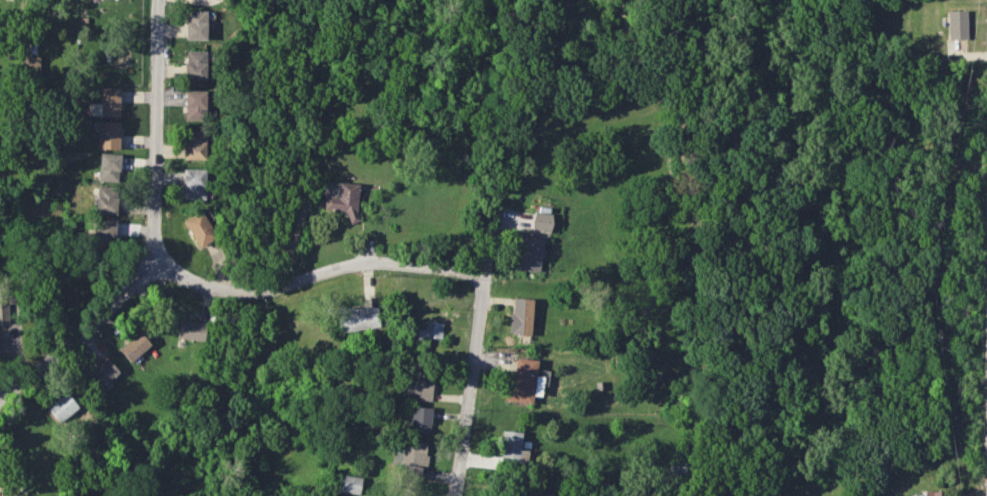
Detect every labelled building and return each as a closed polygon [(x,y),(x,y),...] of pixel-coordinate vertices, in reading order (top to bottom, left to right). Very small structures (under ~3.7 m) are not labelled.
[(966,10),(947,11),(948,39),(967,39),(966,10)] [(207,11),(186,11),(185,39),(206,39),(207,11)] [(206,79),(205,50),(185,51),(185,79),(206,79)] [(39,55),(22,55),(22,75),(39,76),(39,55)] [(87,115),(119,116),(120,88),(100,87),(99,103),(88,103),(87,115)] [(185,120),(205,120),(205,90),(185,90),(185,120)] [(119,149),(119,121),(98,121),(97,148),(119,149)] [(185,159),(206,159),(205,129),(184,129),(185,159)] [(119,181),(120,154),(99,153),(98,181),(119,181)] [(204,169),(184,169),(183,200),(204,200),(204,169)] [(358,183),(322,182),(321,209),(346,210),(346,222),(357,222),(358,183)] [(117,214),(117,186),(96,186),(96,214),(117,214)] [(183,220),(197,248),(216,239),(203,210),(183,220)] [(531,230),(549,233),(552,214),(534,212),(531,230)] [(542,238),(520,237),(519,270),(541,271),(542,238)] [(510,335),(531,335),(533,299),(512,298),(510,335)] [(379,327),(377,307),(336,311),(338,331),(379,327)] [(206,323),(179,320),(177,338),(203,341),(206,323)] [(417,328),(417,338),(442,339),(442,322),(426,321),(425,328),(417,328)] [(119,348),(131,362),(151,344),(138,330),(119,348)] [(88,375),(100,389),(119,371),(107,358),(88,375)] [(537,359),(516,358),(515,373),(507,373),(505,401),(532,403),(533,395),(541,396),(543,376),(536,376),(537,359)] [(418,393),(418,401),(431,401),(432,372),(407,371),(407,393),(418,393)] [(60,423),(78,407),(65,392),(47,408),(60,423)] [(430,433),(431,407),(411,406),(410,433),(430,433)] [(402,451),(393,450),(391,473),(420,475),(421,468),(426,468),(428,445),(403,442),(402,451)] [(337,491),(359,495),(362,477),(339,474),(337,491)]
